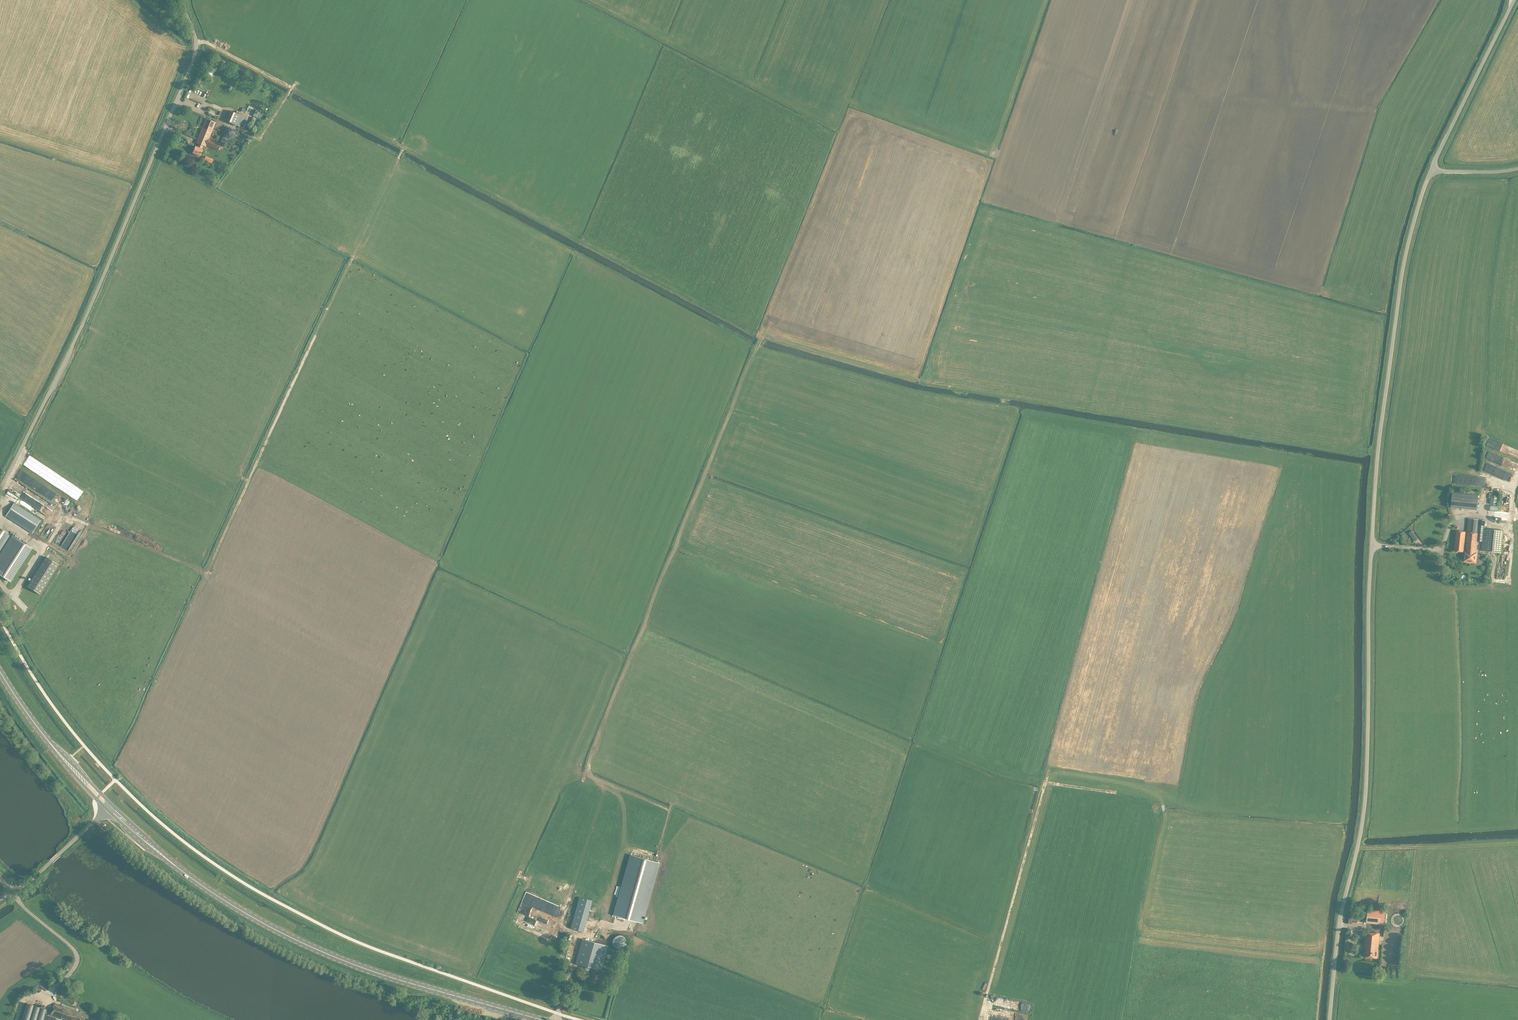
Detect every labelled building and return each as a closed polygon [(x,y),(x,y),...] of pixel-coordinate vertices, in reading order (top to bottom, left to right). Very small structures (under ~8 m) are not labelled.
[(236,124),(240,114),(230,110),(226,120),(236,124)] [(206,142),(208,138),(215,122),(205,117),(197,139),(201,140),(206,142)] [(228,139),(229,137),(233,134),(232,128),(227,126),(223,130),(223,135),(223,137),(228,139)] [(201,140),(197,139),(195,142),(197,143),(196,146),(194,145),(192,152),(199,155),(202,148),(201,148),(203,145),(205,146),(205,144),(217,149),(220,143),(208,138),(206,142),(201,140)] [(1509,454),(1511,446),(1498,441),(1497,444),(1494,443),(1494,441),(1491,440),(1491,438),(1488,437),(1485,445),(1493,448),(1494,446),(1499,448),(1498,450),(1509,454)] [(9,488),(31,502),(34,497),(31,496),(32,493),(13,482),(9,488)] [(71,490),(69,490),(67,494),(73,496),(76,487),(73,486),(71,490)] [(1477,494),(1451,491),(1450,506),(1476,509),(1477,494)] [(40,519),(13,502),(5,515),(31,532),(40,519)] [(1481,550),(1488,550),(1500,552),(1502,529),(1490,528),(1483,527),(1484,519),(1468,518),(1466,530),(1477,531),(1476,540),(1482,540),(1481,550)] [(10,580),(31,547),(13,536),(0,528),(0,574),(10,580)] [(1453,550),(1463,551),(1463,548),(1465,531),(1455,530),(1453,550)] [(1475,552),(1476,540),(1477,531),(1466,530),(1466,531),(1465,548),(1463,548),(1463,551),(1464,551),(1463,560),(1475,561),(1476,552),(1475,552)] [(53,552),(59,544),(55,541),(49,550),(53,552)] [(56,556),(61,558),(67,546),(62,543),(56,556)] [(138,558),(161,565),(163,558),(140,551),(138,558)] [(58,563),(45,555),(26,585),(39,593),(58,563)] [(630,854),(613,914),(642,922),(658,862),(630,854)] [(575,911),(570,927),(583,931),(587,915),(592,900),(579,896),(575,911)] [(558,906),(541,897),(537,905),(549,911),(550,910),(553,911),(554,909),(556,910),(558,906)] [(1366,921),(1375,922),(1383,923),(1384,911),(1367,910),(1366,921)] [(515,925),(533,930),(535,922),(517,917),(515,925)] [(509,933),(521,938),(523,933),(511,928),(509,933)] [(1365,931),(1364,947),(1365,947),(1365,950),(1363,950),(1363,956),(1376,957),(1379,932),(1365,931)] [(582,938),(575,962),(592,967),(599,969),(601,970),(607,945),(582,938)] [(587,971),(585,976),(589,977),(588,980),(596,982),(598,974),(599,969),(592,967),(591,972),(590,972),(587,971)] [(1028,1011),(1029,1004),(999,999),(998,1006),(1028,1011)] [(46,1008),(27,1002),(21,1019),(43,1019),(46,1008)] [(46,1014),(44,1019),(68,1019),(85,1019),(87,1014),(52,1003),(49,1014),(61,1018),(46,1014)]
